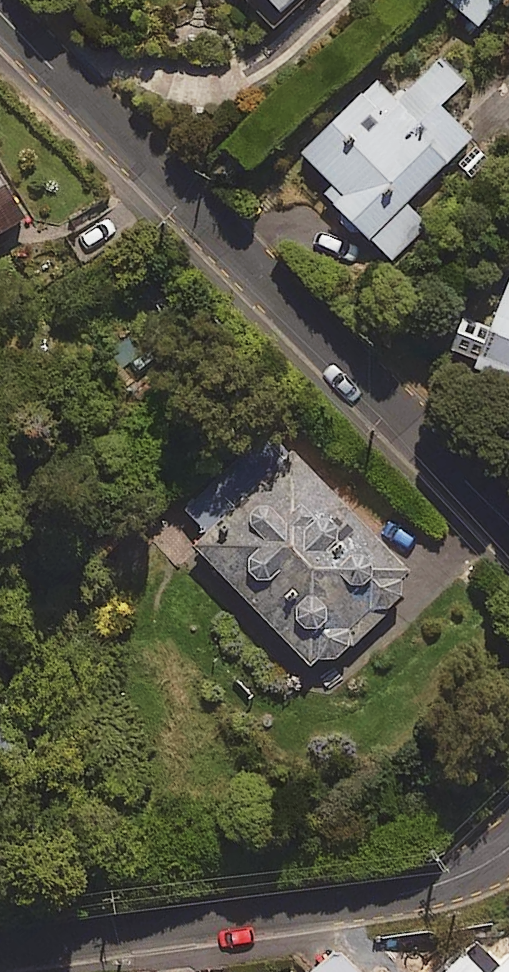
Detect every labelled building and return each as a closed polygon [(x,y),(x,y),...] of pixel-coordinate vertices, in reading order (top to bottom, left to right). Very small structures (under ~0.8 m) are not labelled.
[(282,29),(312,0),(254,0),(282,29)] [(506,0),(456,0),(449,6),(477,35),(508,4),(508,3),(506,0)] [(467,91),(441,65),(398,107),(379,88),(302,164),(334,197),(323,208),(392,279),(426,246),(403,223),(473,154),(439,118),(467,91)] [(0,189),(0,246),(26,229),(0,189)] [(476,380),(508,394),(508,302),(476,380)] [(420,595),(270,432),(169,525),(319,688),(420,595)] [(480,947),(454,971),(508,971),(508,960),(500,969),(480,947)] [(338,954),(320,971),(356,971),(338,954)]
